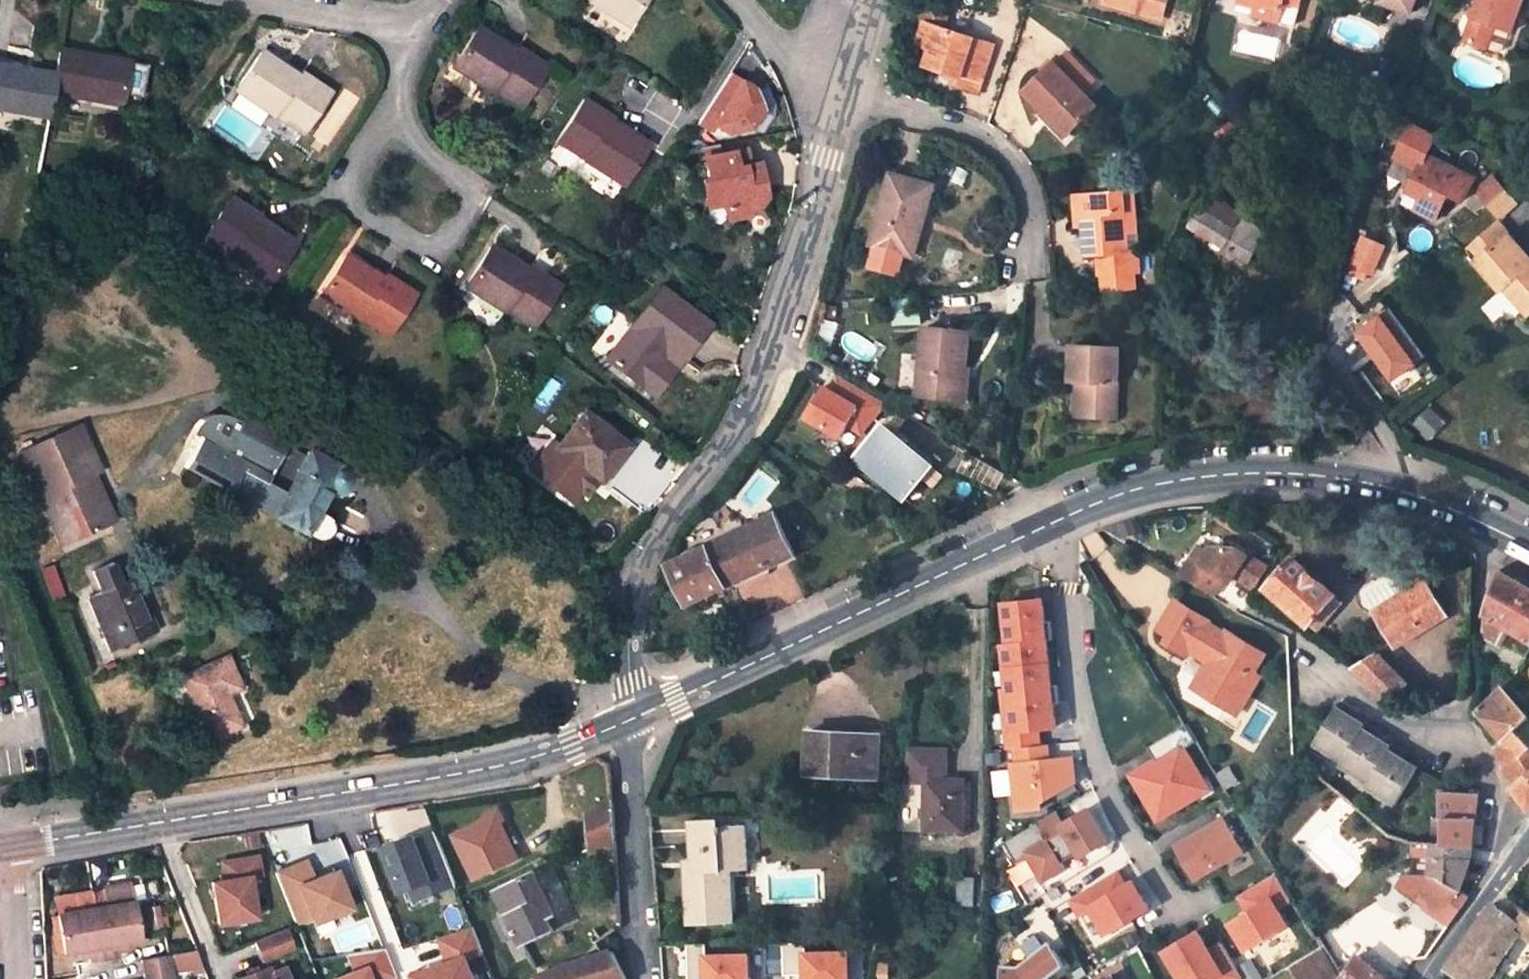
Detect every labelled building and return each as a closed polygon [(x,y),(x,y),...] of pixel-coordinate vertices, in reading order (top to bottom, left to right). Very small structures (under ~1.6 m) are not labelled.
[(591,1),(589,2),(626,26),(642,0),(589,0),(591,1)] [(1302,0),(1257,0),(1255,8),(1254,14),(1281,22),(1286,2),(1300,5),(1302,0)] [(1379,1),(1409,12),(1414,0),(1379,0),(1379,1)] [(1462,35),(1459,40),(1485,51),(1495,27),(1511,33),(1524,1),(1521,0),(1476,0),(1462,35)] [(925,48),(932,24),(924,22),(916,45),(925,48)] [(976,93),(992,45),(932,24),(925,48),(931,50),(926,65),(956,76),(953,85),(976,93)] [(516,52),(478,29),(453,69),(490,92),(492,89),(521,108),(546,65),(518,49),(516,52)] [(1295,47),(1288,61),(1294,65),(1298,60),(1303,51),(1295,47)] [(51,94),(120,106),(128,62),(59,49),(54,75),(51,94)] [(1065,50),(1053,62),(1082,92),(1093,81),(1065,50)] [(300,78),(263,53),(236,93),(272,118),(274,116),(300,135),(329,92),(303,74),(300,78)] [(1022,92),(1052,123),(1056,119),(1070,133),(1097,107),(1082,92),(1053,62),(1022,92)] [(0,64),(0,110),(47,119),(51,94),(54,75),(0,64)] [(722,71),(699,120),(738,138),(761,88),(722,71)] [(611,117),(585,100),(558,142),(585,158),(583,161),(622,185),(647,146),(609,122),(611,117)] [(1052,123),(1065,137),(1070,133),(1056,119),(1052,123)] [(1432,142),(1410,130),(1392,161),(1415,174),(1403,196),(1417,202),(1411,214),(1429,224),(1443,198),(1458,207),(1470,185),(1423,159),(1432,142)] [(728,220),(745,216),(751,208),(760,206),(765,197),(758,164),(749,166),(746,149),(719,155),(716,140),(696,145),(699,160),(704,159),(708,180),(703,181),(707,203),(724,199),(725,207),(728,220)] [(1218,190),(1225,178),(1215,173),(1209,184),(1218,190)] [(924,217),(932,186),(892,175),(871,244),(906,255),(918,215),(924,217)] [(1502,193),(1490,181),(1475,195),(1486,207),(1502,193)] [(1139,231),(1137,191),(1124,192),(1127,232),(1139,231)] [(1127,232),(1124,192),(1081,194),(1083,228),(1085,257),(1097,257),(1098,276),(1140,274),(1139,251),(1128,252),(1127,232)] [(1512,205),(1502,193),(1486,207),(1496,218),(1512,205)] [(1083,228),(1081,194),(1072,194),(1074,228),(1083,228)] [(258,216),(232,198),(204,238),(230,256),(228,258),(267,284),(294,245),(256,219),(258,216)] [(724,199),(707,203),(709,210),(725,207),(724,199)] [(1237,229),(1243,219),(1208,199),(1202,208),(1237,229)] [(1209,239),(1248,262),(1266,231),(1243,219),(1237,229),(1202,208),(1190,228),(1199,233),(1209,239)] [(911,257),(924,217),(918,215),(906,255),(911,257)] [(1495,225),(1457,258),(1467,269),(1474,263),(1505,236),(1495,225)] [(1194,240),(1205,246),(1209,239),(1199,233),(1194,240)] [(1358,234),(1348,268),(1373,275),(1383,241),(1358,234)] [(1498,290),(1502,287),(1525,313),(1528,310),(1528,263),(1505,236),(1474,263),(1498,290)] [(528,271),(491,248),(465,288),(503,312),(504,310),(532,327),(558,285),(531,268),(528,271)] [(385,280),(346,255),(321,296),(358,320),(359,318),(387,336),(415,293),(388,276),(385,280)] [(660,289),(607,359),(641,386),(653,395),(674,368),(662,359),(669,349),(681,359),(707,324),(660,289)] [(968,333),(925,329),(919,396),(956,400),(959,367),(965,368),(968,333)] [(1114,418),(1118,348),(1072,347),(1071,382),(1077,383),(1084,383),(1083,418),(1114,418)] [(669,349),(662,359),(674,368),(681,359),(669,349)] [(1368,360),(1360,349),(1345,360),(1353,372),(1368,360)] [(959,367),(956,400),(966,401),(969,368),(965,368),(959,367)] [(627,447),(583,413),(556,448),(600,484),(627,447)] [(851,423),(837,441),(905,499),(932,467),(910,449),(884,427),(872,440),(851,423)] [(20,453),(62,545),(107,525),(85,478),(93,475),(98,472),(77,428),(20,453)] [(910,449),(932,467),(936,462),(914,443),(910,449)] [(294,475),(283,495),(239,472),(227,493),(313,539),(319,540),(324,538),(327,536),(330,529),(330,523),(328,518),(325,516),(343,485),(343,479),(341,472),(338,468),(306,451),(294,475)] [(250,452),(239,472),(283,495),(294,475),(250,452)] [(115,521),(93,475),(85,478),(107,525),(115,521)] [(795,554),(776,515),(669,565),(687,604),(795,554)] [(1213,556),(1219,546),(1211,545),(1207,552),(1213,556)] [(1269,570),(1234,549),(1219,546),(1213,556),(1207,552),(1198,547),(1190,558),(1200,564),(1190,580),(1214,595),(1223,579),(1231,584),(1235,577),(1256,591),(1269,570)] [(1200,564),(1190,558),(1180,574),(1190,580),(1200,564)] [(1267,588),(1309,625),(1312,621),(1335,595),(1294,558),(1267,588)] [(155,632),(133,579),(120,585),(111,564),(91,573),(100,593),(88,599),(110,650),(155,632)] [(1500,573),(1499,572),(1484,616),(1483,639),(1504,649),(1514,632),(1528,641),(1528,589),(1500,573)] [(1375,612),(1396,647),(1447,616),(1426,581),(1375,612)] [(1043,595),(993,598),(1008,803),(1077,798),(1073,754),(1044,756),(1042,729),(1053,728),(1043,595)] [(1312,621),(1320,628),(1343,602),(1335,595),(1312,621)] [(1255,671),(1265,654),(1227,631),(1225,634),(1207,623),(1209,619),(1176,600),(1157,630),(1169,637),(1166,643),(1189,658),(1190,656),(1195,648),(1216,662),(1212,670),(1205,665),(1193,687),(1226,708),(1230,699),(1236,697),(1244,702),(1260,674),(1255,671)] [(1517,674),(1528,653),(1528,641),(1514,632),(1504,649),(1496,664),(1517,674)] [(1495,667),(1496,664),(1504,649),(1483,639),(1482,660),(1495,667)] [(1190,656),(1205,665),(1212,670),(1216,662),(1195,648),(1190,656)] [(1389,701),(1406,684),(1378,655),(1355,669),(1389,701)] [(180,678),(208,742),(241,728),(227,695),(240,690),(226,658),(180,678)] [(1502,689),(1528,717),(1528,716),(1528,704),(1507,683),(1502,689)] [(1528,717),(1502,689),(1479,711),(1504,740),(1516,730),(1528,717)] [(1237,715),(1244,702),(1236,697),(1230,699),(1226,708),(1237,715)] [(1392,745),(1380,738),(1374,734),(1378,728),(1377,728),(1367,722),(1366,724),(1353,715),(1348,712),(1352,707),(1341,699),(1314,743),(1342,760),(1340,763),(1368,781),(1365,785),(1395,803),(1418,766),(1405,759),(1400,755),(1403,749),(1393,743),(1392,745)] [(1348,712),(1353,715),(1357,710),(1352,707),(1348,712)] [(1528,739),(1528,716),(1528,717),(1516,730),(1527,741),(1528,739)] [(1134,781),(1158,820),(1195,798),(1187,786),(1201,777),(1185,749),(1196,742),(1186,725),(1149,747),(1156,760),(1138,771),(1141,777),(1134,781)] [(1374,734),(1380,738),(1384,732),(1378,728),(1374,734)] [(1527,741),(1516,730),(1504,740),(1497,747),(1511,787),(1528,809),(1528,743),(1527,741)] [(878,779),(880,736),(810,732),(807,776),(878,779)] [(1408,753),(1403,749),(1400,755),(1405,759),(1408,753)] [(946,752),(910,751),(904,780),(916,781),(916,777),(919,774),(945,774),(946,752)] [(1141,777),(1138,771),(1131,775),(1134,781),(1141,777)] [(1195,798),(1209,790),(1201,777),(1187,786),(1195,798)] [(945,781),(926,781),(925,830),(962,830),(964,782),(945,781)] [(1474,846),(1479,794),(1475,794),(1442,795),(1440,820),(1435,820),(1433,844),(1474,846)] [(616,839),(614,803),(589,815),(592,850),(616,839)] [(469,881),(519,859),(496,809),(447,832),(469,881)] [(1026,857),(1041,882),(1063,868),(1060,864),(1077,854),(1080,858),(1106,842),(1087,810),(1062,825),(1054,813),(1002,844),(1014,864),(1026,857)] [(1175,847),(1194,879),(1242,852),(1224,819),(1175,847)] [(732,921),(731,870),(744,869),(742,827),(720,829),(720,820),(692,822),(693,861),(694,873),(687,873),(689,923),(732,921)] [(402,908),(455,887),(430,826),(377,847),(402,908)] [(1411,852),(1422,853),(1423,843),(1412,843),(1411,852)] [(1433,844),(1431,875),(1459,891),(1471,855),(1474,846),(1433,844)] [(260,875),(257,856),(221,861),(224,880),(212,881),(219,923),(255,917),(249,877),(260,875)] [(333,867),(308,873),(304,859),(274,867),(290,927),(346,912),(333,867)] [(1089,910),(1104,935),(1148,908),(1141,896),(1133,882),(1126,887),(1116,871),(1068,900),(1077,916),(1089,910)] [(505,911),(512,923),(517,934),(523,945),(553,930),(546,918),(556,913),(535,873),(497,892),(505,911)] [(1229,923),(1246,952),(1288,927),(1277,909),(1291,900),(1275,874),(1238,896),(1248,912),(1229,923)] [(1459,891),(1431,875),(1417,899),(1441,917),(1459,891)] [(974,878),(959,877),(958,906),(973,906),(974,878)] [(1145,894),(1137,880),(1133,882),(1141,896),(1145,894)] [(917,902),(917,889),(908,888),(908,902),(917,902)] [(1513,928),(1520,933),(1528,939),(1528,913),(1509,897),(1501,908),(1495,902),(1447,969),(1464,978),(1489,978),(1498,966),(1491,962),(1513,928)] [(125,943),(138,941),(131,902),(94,908),(104,960),(117,958),(116,945),(125,943)] [(104,960),(94,908),(58,914),(65,955),(77,953),(88,951),(89,963),(96,962),(104,960)] [(504,941),(517,934),(512,923),(505,911),(500,914),(502,918),(495,921),(504,941)] [(407,978),(489,978),(474,926),(434,937),(441,961),(405,971),(407,978)] [(1491,962),(1498,966),(1520,933),(1513,928),(1491,962)] [(294,949),(286,929),(254,942),(262,962),(294,949)] [(1224,944),(1211,951),(1199,932),(1166,952),(1182,978),(1215,978),(1223,974),(1226,978),(1242,978),(1244,978),(1224,944)] [(1019,947),(1028,959),(1017,966),(1005,966),(1005,978),(1048,978),(1065,967),(1057,954),(1051,958),(1034,935),(1019,947)] [(128,956),(125,943),(116,945),(117,958),(122,957),(128,956)] [(746,950),(703,952),(703,943),(683,944),(684,978),(746,978),(746,950)] [(327,978),(389,978),(381,947),(341,957),(345,970),(326,974),(327,978)] [(540,976),(541,978),(625,978),(611,950),(540,976)] [(1292,967),(1300,978),(1333,978),(1336,977),(1320,950),(1292,967)] [(88,951),(77,953),(79,964),(89,963),(88,951)] [(144,976),(173,971),(170,955),(141,961),(144,976)] [(1357,956),(1342,978),(1385,978),(1357,956)] [(283,969),(269,975),(267,969),(242,978),(287,978),(283,969)]
